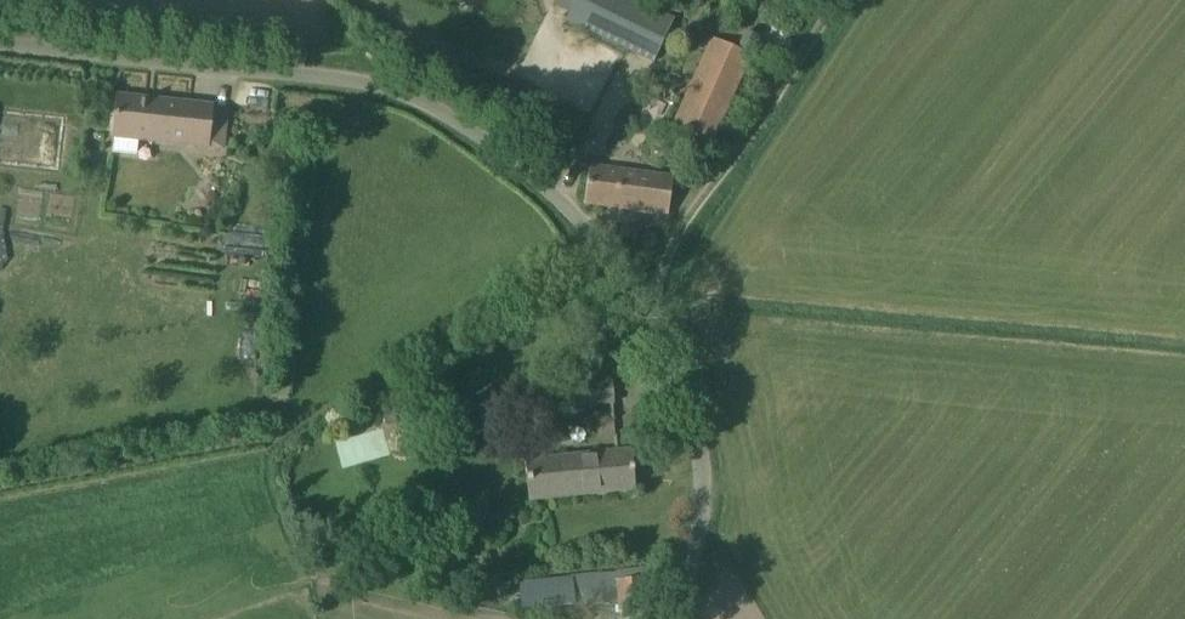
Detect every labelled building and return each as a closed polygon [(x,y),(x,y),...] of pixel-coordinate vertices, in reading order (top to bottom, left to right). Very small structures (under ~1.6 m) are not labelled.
[(674,20),(632,0),(576,0),(566,20),(654,61),(674,20)] [(739,47),(751,52),(758,37),(746,31),(739,47)] [(674,127),(710,143),(750,54),(714,38),(674,127)] [(117,96),(111,151),(137,154),(138,141),(222,150),(226,112),(211,110),(212,106),(117,96)] [(58,169),(64,117),(0,111),(0,163),(58,169)] [(672,178),(589,167),(584,204),(667,215),(672,178)] [(577,407),(613,403),(615,403),(612,380),(574,384),(577,407)] [(337,441),(344,466),(390,453),(383,428),(337,441)] [(631,450),(619,451),(525,461),(529,500),(635,489),(631,450)] [(529,609),(619,601),(620,611),(645,609),(643,580),(618,582),(617,572),(526,580),(529,609)]
